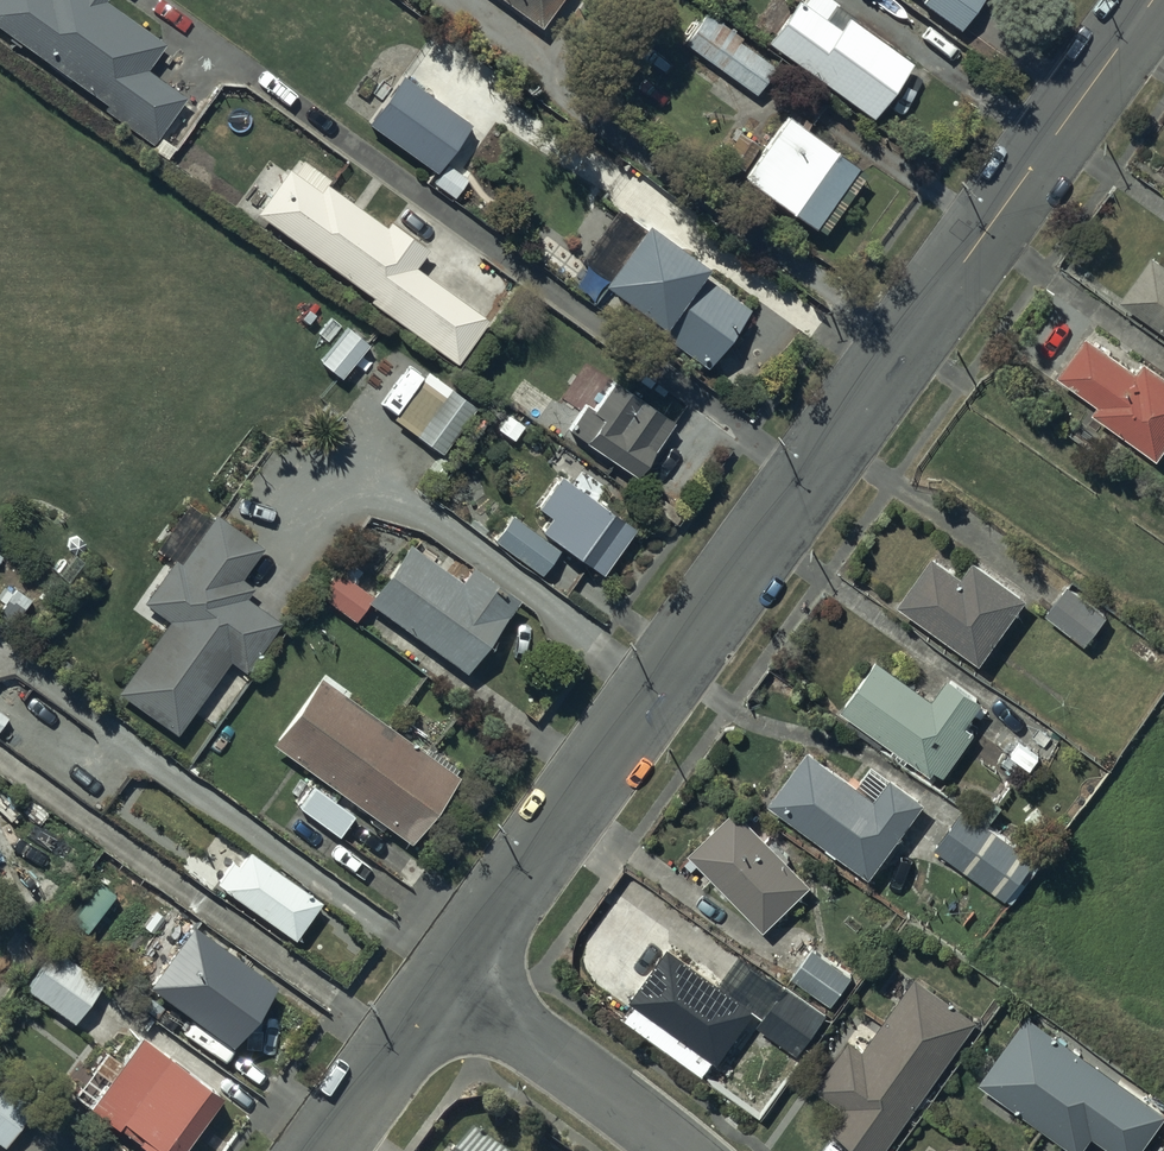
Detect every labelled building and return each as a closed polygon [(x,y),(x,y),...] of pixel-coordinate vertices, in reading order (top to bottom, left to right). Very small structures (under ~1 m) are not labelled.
[(107,106),(103,111),(151,145),(184,99),(146,71),(164,46),(104,3),(106,0),(0,0),(0,29),(107,106)] [(560,0),(501,0),(539,28),(560,0)] [(767,44),(873,119),(912,64),(846,17),(848,15),(833,5),(835,3),(831,0),(804,0),(801,5),(796,2),(767,44)] [(922,4),(958,31),(981,0),(924,0),(922,4)] [(705,15),(684,45),(756,95),(775,69),(738,44),(741,40),(705,15)] [(787,118),(744,179),(821,235),(865,174),(787,118)] [(369,303),(456,364),(487,321),(414,269),(428,249),(391,223),(387,229),(326,186),(330,180),(303,161),(294,175),(289,171),(257,216),(373,298),(369,303)] [(646,226),(601,287),(660,330),(657,334),(706,370),(749,311),(701,276),(705,270),(646,226)] [(1121,301),(1163,333),(1163,265),(1153,257),(1121,301)] [(349,328),(322,362),(342,378),(370,344),(349,328)] [(1157,460),(1163,451),(1163,376),(1145,362),(1138,372),(1088,336),(1058,378),(1098,406),(1092,413),(1157,460)] [(428,373),(393,419),(441,455),(476,409),(428,373)] [(569,431),(634,477),(672,423),(614,382),(593,411),(586,406),(569,431)] [(513,516),(494,541),(541,577),(562,549),(598,576),(633,531),(562,477),(538,509),(551,518),(538,535),(513,516)] [(175,562),(144,605),(169,623),(118,694),(175,736),(229,662),(243,673),(279,623),(244,598),(251,589),(239,580),(261,549),(214,516),(211,520),(190,504),(157,549),(175,562)] [(355,621),(367,604),(466,674),(516,603),(470,571),(462,582),(409,544),(372,597),(334,570),(317,594),(355,621)] [(933,556),(897,606),(978,665),(1025,600),(973,563),(963,578),(933,556)] [(1067,588),(1046,617),(1085,646),(1106,617),(1067,588)] [(878,662),(841,713),(931,777),(935,771),(942,776),(973,733),(964,727),(980,704),(947,681),(933,702),(878,662)] [(271,746),(409,845),(457,778),(453,775),(457,770),(430,750),(426,756),(319,679),(271,746)] [(807,750),(768,805),(869,879),(923,804),(890,780),(886,784),(870,772),(859,788),(807,750)] [(314,788),(299,809),(338,838),(353,817),(314,788)] [(736,809),(687,854),(762,933),(810,888),(736,809)] [(965,811),(935,851),(1009,907),(1039,867),(965,811)] [(216,884),(293,941),(320,904),(248,852),(237,867),(232,863),(216,884)] [(147,989),(230,1048),(273,988),(191,929),(147,989)] [(668,949),(630,1003),(633,1005),(623,1018),(704,1076),(713,1063),(714,1064),(753,1010),(668,949)] [(55,950),(26,992),(73,1024),(102,983),(55,950)] [(814,951),(793,980),(831,1007),(852,978),(814,951)] [(840,1107),(842,1109),(828,1127),(862,1150),(884,1150),(975,1024),(914,980),(876,1033),(861,1023),(848,1042),(849,1042),(815,1090),(840,1107)] [(787,986),(757,1027),(796,1056),(826,1016),(787,986)] [(979,1085),(1072,1150),(1082,1150),(1092,1137),(1112,1150),(1140,1150),(1163,1118),(1163,1113),(1059,1038),(1065,1031),(1037,1011),(1031,1019),(1027,1017),(979,1085)] [(143,1150),(181,1150),(218,1099),(138,1042),(89,1110),(126,1137),(129,1133),(138,1139),(134,1145),(143,1150)] [(2,1149),(34,1106),(0,1080),(0,1147),(2,1149)] [(466,1150),(495,1150),(476,1138),(466,1150)]
